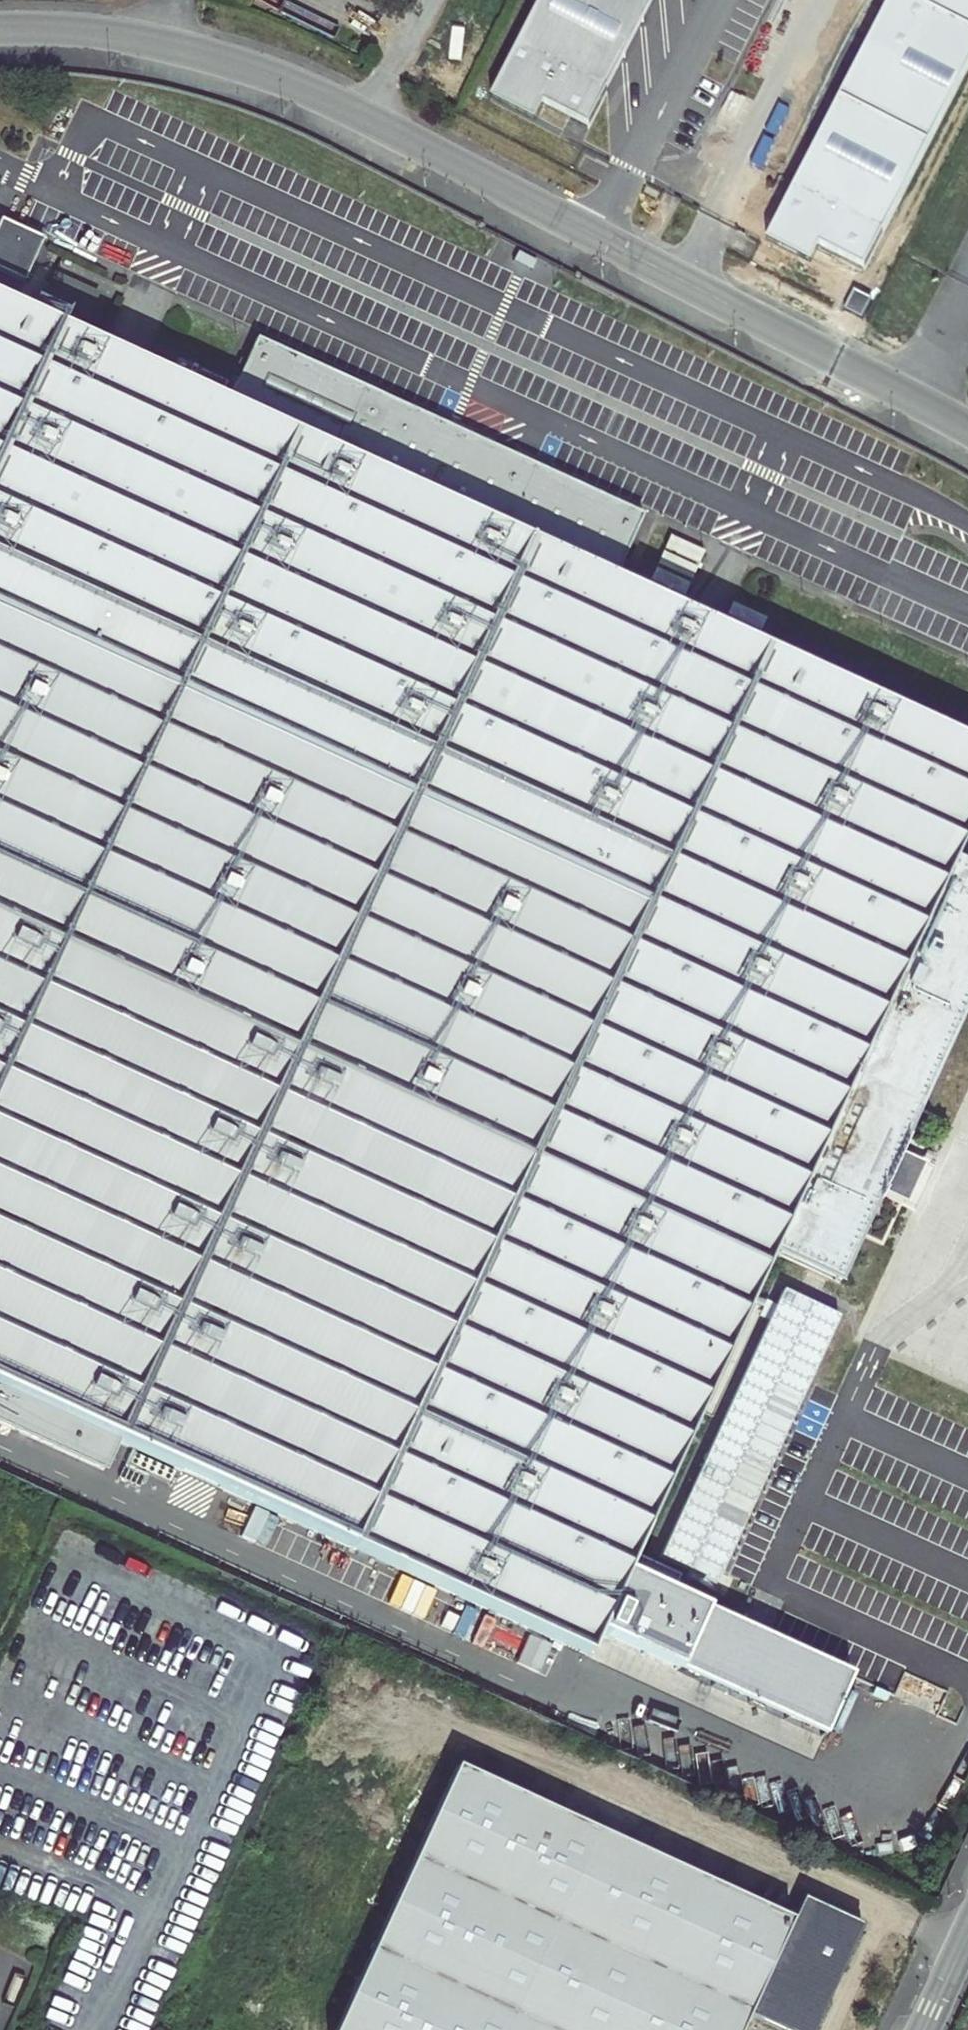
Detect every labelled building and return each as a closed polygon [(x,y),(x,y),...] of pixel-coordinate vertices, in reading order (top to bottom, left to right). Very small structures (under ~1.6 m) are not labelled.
[(590,129),(608,93),(605,60),(626,58),(623,24),(645,22),(642,0),(560,0),(515,91),(545,106),(590,129)] [(645,22),(656,0),(642,0),(645,22)] [(967,71),(967,0),(892,0),(881,21),(892,40),(863,57),(874,75),(845,92),(855,111),(826,128),(837,147),(808,164),(776,225),(821,248),(865,271),(967,71)] [(892,40),(881,21),(863,57),(892,40)] [(623,24),(626,58),(645,22),(623,24)] [(863,57),(845,92),(874,75),(863,57)] [(605,60),(608,93),(626,58),(605,60)] [(535,124),(545,106),(515,91),(506,109),(535,124)] [(845,92),(826,128),(855,111),(845,92)] [(826,128),(808,164),(837,147),(826,128)] [(776,225),(767,243),(811,266),(821,248),(776,225)] [(509,276),(524,283),(529,272),(514,265),(509,276)] [(863,319),(873,300),(855,291),(845,310),(863,319)] [(641,516),(283,354),(252,421),(0,307),(0,1386),(587,1653),(768,1253),(838,1284),(880,1192),(905,1203),(923,1164),(897,1152),(967,997),(967,867),(950,858),(967,818),(967,743),(611,582),(641,516)] [(659,565),(689,579),(702,551),(672,536),(659,565)] [(335,2029),(737,2029),(745,2014),(780,2029),(812,2029),(861,1924),(801,1897),(790,1919),(454,1767),(335,2029)]
